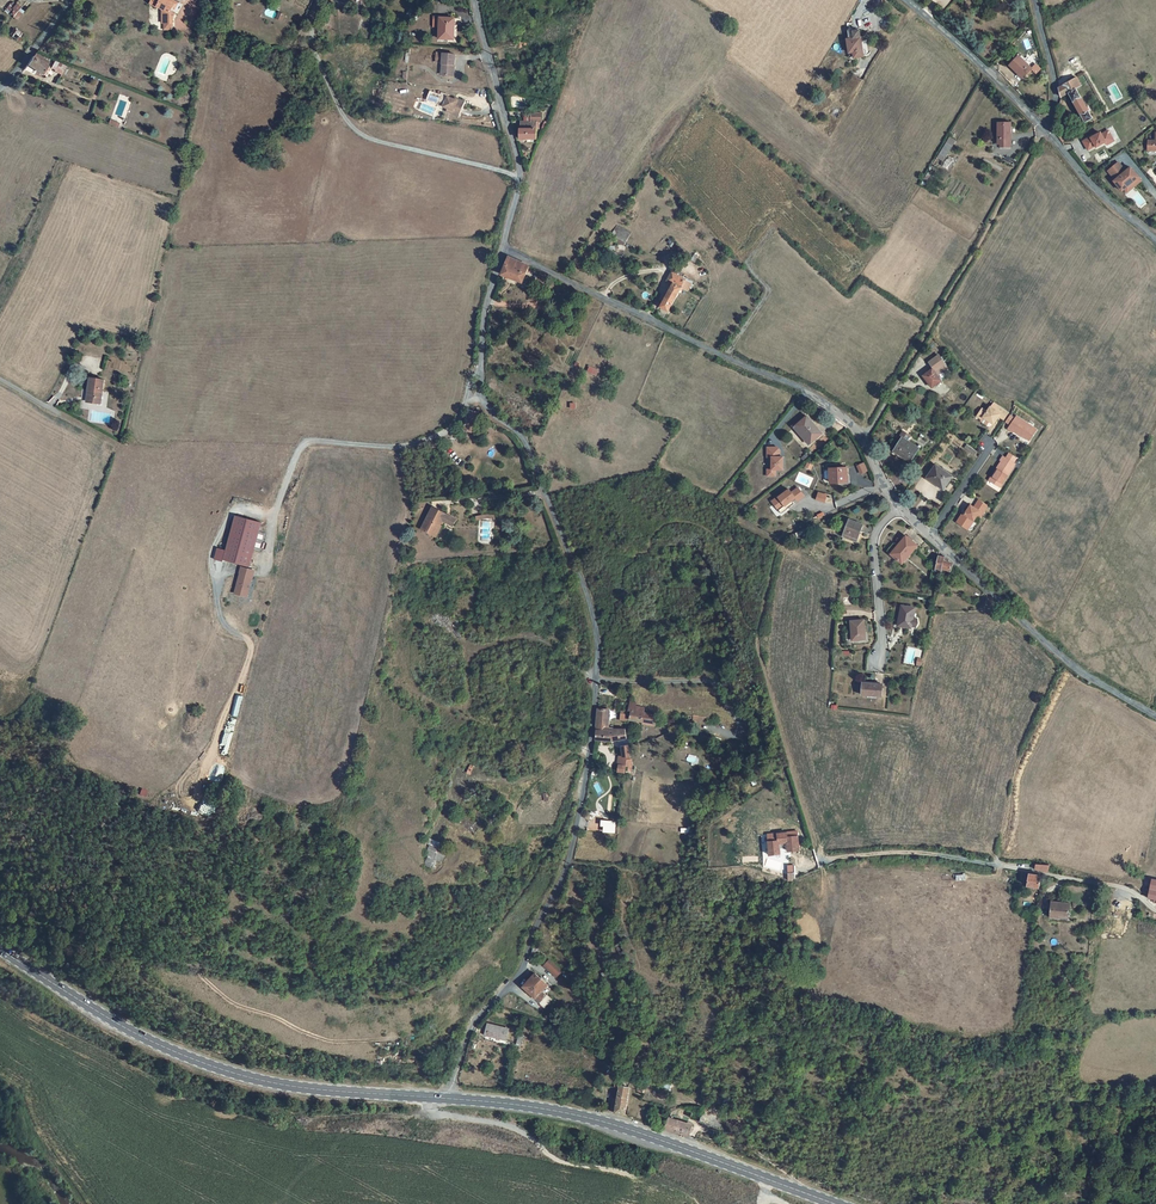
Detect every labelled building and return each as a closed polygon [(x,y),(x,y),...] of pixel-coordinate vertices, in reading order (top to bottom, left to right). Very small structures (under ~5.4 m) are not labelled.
[(157,4),(164,8),(164,7),(170,10),(170,25),(180,25),(180,20),(181,17),(183,14),(177,12),(179,8),(182,9),(185,2),(182,1),(180,4),(175,1),(176,0),(159,0),(157,4)] [(23,12),(12,1),(4,10),(16,20),(23,12)] [(431,18),(437,18),(438,29),(453,28),(451,7),(436,9),(436,10),(430,10),(431,18)] [(867,37),(868,33),(868,29),(858,31),(860,38),(854,39),(856,52),(861,52),(862,58),(870,57),(867,37)] [(448,45),(435,45),(435,67),(448,66),(448,45)] [(50,55),(42,52),(27,69),(38,74),(41,68),(53,75),(59,67),(55,65),(56,62),(49,57),(50,55)] [(1023,69),(1030,76),(1038,67),(1025,55),(1019,62),(1025,67),(1023,69)] [(62,70),(68,62),(64,61),(59,67),(62,70)] [(68,74),(75,65),(68,62),(62,70),(68,74)] [(853,87),(863,93),(870,81),(860,75),(853,87)] [(1081,85),(1077,77),(1059,87),(1059,96),(1059,98),(1067,93),(1083,121),(1091,116),(1087,109),(1089,108),(1087,103),(1085,104),(1076,88),(1081,85)] [(461,107),(466,92),(461,90),(460,94),(454,92),(448,90),(449,87),(442,84),(439,92),(451,97),(449,100),(455,101),(454,105),(461,107)] [(115,125),(124,129),(126,124),(117,120),(115,125)] [(543,120),(538,120),(532,120),(527,120),(526,137),(542,138),(543,120)] [(997,123),(998,141),(1000,141),(1000,147),(1010,147),(1009,122),(997,123)] [(1109,128),(1114,141),(1118,139),(1113,126),(1109,128)] [(1100,132),(1090,138),(1090,137),(1082,141),(1088,150),(1095,146),(1096,147),(1105,142),(1112,138),(1107,130),(1101,134),(1100,132)] [(1148,140),(1148,150),(1155,150),(1155,133),(1155,140),(1148,140)] [(949,138),(942,149),(948,152),(955,141),(949,138)] [(1130,167),(1126,171),(1118,162),(1108,171),(1115,180),(1114,181),(1122,191),(1124,189),(1129,185),(1132,189),(1141,181),(1130,167)] [(611,235),(625,243),(631,233),(617,225),(611,235)] [(530,266),(509,257),(502,274),(523,283),(530,266)] [(669,306),(678,311),(696,278),(682,270),(676,281),(681,285),(669,306)] [(939,355),(929,362),(936,371),(946,364),(939,355)] [(949,368),(946,364),(936,371),(939,375),(949,368)] [(596,375),(598,369),(589,365),(586,371),(596,375)] [(933,369),(924,376),(932,388),(941,381),(933,369)] [(97,389),(97,400),(107,401),(109,376),(95,376),(94,389),(97,389)] [(1009,413),(999,406),(996,411),(990,407),(987,412),(982,409),(977,416),(982,420),(984,417),(994,425),(999,417),(1004,420),(1009,413)] [(461,428),(472,431),(478,411),(467,408),(461,428)] [(482,436),(488,417),(478,412),(472,433),(482,436)] [(1016,419),(1010,415),(1006,422),(1011,425),(1016,419)] [(795,427),(809,444),(822,433),(807,416),(795,427)] [(1037,430),(1017,417),(1016,419),(1011,425),(1008,429),(1013,433),(1014,431),(1022,437),(1023,436),(1030,441),(1037,430)] [(911,462),(919,448),(903,438),(894,451),(911,462)] [(965,447),(974,454),(976,451),(967,444),(965,447)] [(766,468),(766,476),(776,476),(776,469),(781,470),(782,446),(766,446),(766,457),(770,457),(769,468),(766,468)] [(1018,459),(1011,454),(1008,459),(1015,464),(1018,459)] [(1008,459),(1005,457),(1002,462),(1003,462),(997,473),(998,474),(992,483),(1002,489),(1017,465),(1015,464),(1008,459)] [(856,464),(860,474),(868,471),(864,461),(856,464)] [(945,487),(952,476),(936,465),(927,478),(937,485),(939,483),(945,487)] [(848,482),(847,468),(830,469),(830,470),(826,471),(825,472),(825,478),(826,479),(830,479),(830,483),(848,482)] [(794,497),(797,501),(805,496),(798,486),(790,491),(788,487),(770,500),(776,509),(794,497)] [(817,491),(815,499),(825,502),(827,494),(817,491)] [(989,506),(979,500),(974,508),(971,505),(966,512),(967,513),(966,515),(963,513),(957,522),(963,526),(965,523),(970,527),(978,516),(981,518),(989,506)] [(451,529),(454,530),(456,525),(467,529),(470,522),(445,512),(435,534),(446,539),(451,529)] [(213,558),(249,566),(253,548),(260,549),(263,532),(259,531),(261,521),(233,514),(225,549),(216,547),(213,558)] [(858,538),(863,525),(850,520),(843,537),(851,540),(852,536),(858,538)] [(798,536),(812,530),(811,526),(796,533),(798,536)] [(456,531),(454,530),(451,529),(446,539),(451,541),(456,531)] [(891,554),(902,564),(918,545),(906,536),(891,554)] [(942,568),(944,560),(945,557),(938,556),(935,571),(941,573),(942,568)] [(950,571),(953,563),(944,560),(942,568),(950,571)] [(247,597),(255,569),(240,565),(232,593),(247,597)] [(911,628),(915,608),(902,606),(898,626),(911,628)] [(866,639),(864,620),(851,621),(853,641),(866,639)] [(883,684),(863,683),(862,695),(882,697),(883,684)] [(635,706),(636,703),(630,702),(629,710),(631,710),(629,720),(642,722),(644,712),(644,708),(635,706)] [(609,709),(598,709),(596,727),(609,727),(609,709)] [(657,719),(657,715),(644,712),(642,722),(656,724),(657,719)] [(613,728),(609,727),(596,727),(595,740),(613,741),(627,738),(627,729),(613,729),(613,728)] [(631,756),(629,746),(622,746),(623,758),(631,756)] [(627,760),(631,759),(631,756),(623,758),(619,757),(618,765),(621,765),(626,766),(627,760)] [(788,851),(799,850),(798,836),(787,837),(787,833),(778,834),(779,841),(769,842),(769,848),(770,855),(780,854),(779,843),(787,843),(788,851)] [(432,855),(438,846),(432,842),(426,852),(432,855)] [(1035,870),(1048,873),(1050,865),(1036,864),(1035,870)] [(1042,876),(1029,874),(1027,886),(1039,888),(1042,876)] [(1070,904),(1051,902),(1050,917),(1059,918),(1059,914),(1069,915),(1070,904)] [(562,972),(549,960),(544,966),(557,978),(562,972)] [(542,991),(548,985),(535,974),(523,987),(537,998),(545,1006),(552,999),(542,991)] [(509,1029),(487,1024),(485,1035),(506,1040),(509,1029)] [(688,1136),(692,1125),(677,1121),(669,1118),(665,1129),(673,1131),(688,1136)]
